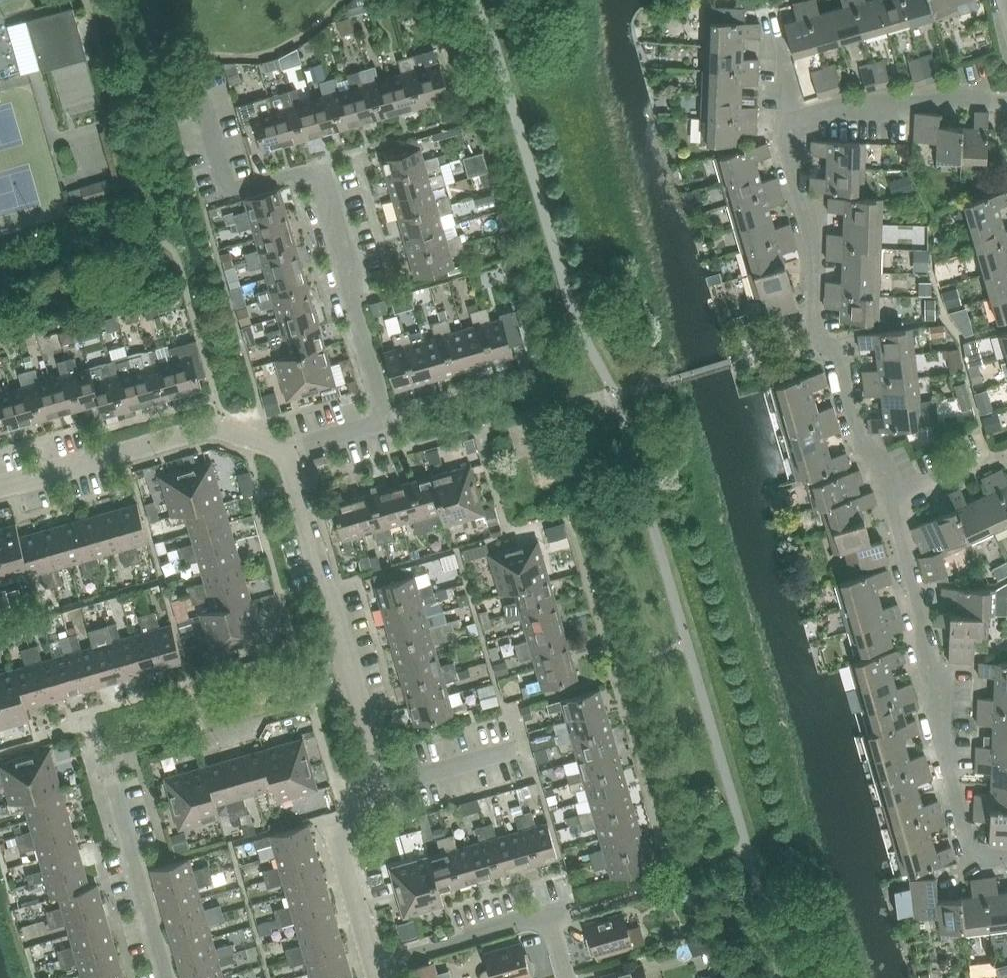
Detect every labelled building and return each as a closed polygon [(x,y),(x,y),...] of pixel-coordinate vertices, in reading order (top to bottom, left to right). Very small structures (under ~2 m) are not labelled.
[(394,12),(407,9),(404,0),(391,0),(394,12)] [(431,9),(443,5),(441,0),(428,0),(431,9)] [(804,1),(818,47),(841,41),(832,10),(820,13),(817,0),(808,0),(804,1)] [(841,41),(864,34),(854,0),(842,0),(844,6),(832,10),(841,41)] [(864,34),(887,27),(879,0),(854,0),(864,34)] [(887,27),(888,33),(911,27),(904,0),(879,0),(887,27)] [(911,27),(935,20),(929,0),(904,0),(911,27)] [(935,20),(959,13),(957,7),(956,3),(968,0),(929,0),(935,20)] [(956,3),(957,7),(959,13),(972,9),(970,0),(968,0),(956,3)] [(818,47),(804,1),(793,4),(797,20),(785,23),(793,54),(818,47)] [(73,8),(27,21),(42,72),(88,58),(73,8)] [(350,18),(338,21),(341,35),(354,32),(350,18)] [(760,23),(706,21),(705,46),(743,47),(744,36),(760,37),(760,23)] [(309,41),(303,44),(306,52),(318,48),(314,37),(309,41)] [(704,70),(758,72),(759,59),(743,58),(743,47),(705,46),(704,70)] [(434,50),(406,58),(420,107),(440,101),(437,89),(447,86),(440,62),(438,63),(434,50)] [(282,69),(289,66),(286,54),(279,58),(282,69)] [(920,58),(927,82),(939,79),(933,54),(920,58)] [(279,58),(263,62),(265,71),(281,66),(279,58)] [(402,74),(390,77),(401,113),(420,107),(406,58),(398,60),(402,74)] [(908,61),(913,78),(915,86),(927,82),(920,58),(908,61)] [(872,63),(879,88),(891,84),(884,60),(872,63)] [(860,67),(865,84),(867,91),(879,88),(872,63),(860,67)] [(824,69),(831,93),(843,90),(836,65),(824,69)] [(237,66),(226,69),(230,84),(241,81),(237,66)] [(381,118),(401,113),(390,77),(379,80),(375,66),(367,69),(381,118)] [(347,74),(351,88),(361,124),(381,118),(367,69),(347,74)] [(812,72),(819,97),(831,93),(824,69),(812,72)] [(704,70),(703,94),(741,95),(742,84),(758,85),(758,72),(704,70)] [(336,78),(328,80),(342,129),(361,124),(351,88),(340,91),(336,78)] [(322,135),(342,129),(328,80),(320,82),(323,96),(312,100),(322,135)] [(297,89),(289,91),(303,141),(322,135),(312,100),(301,103),(297,89)] [(283,146),(303,141),(289,91),(269,97),(283,146)] [(757,120),(757,107),(741,106),(741,95),(703,94),(703,118),(757,120)] [(263,152),(283,146),(269,97),(239,105),(247,132),(256,129),(263,152)] [(963,127),(961,165),(986,166),(989,112),(975,111),(974,127),(963,127)] [(961,165),(963,127),(939,126),(940,114),(916,113),(914,141),(937,142),(936,164),(961,165)] [(756,133),(757,120),(703,118),(702,143),(740,144),(740,132),(756,133)] [(459,127),(432,135),(434,140),(461,133),(459,127)] [(827,166),(865,168),(866,143),(812,141),(811,155),(827,155),(827,166)] [(715,157),(722,182),(759,171),(755,161),(771,156),(767,143),(715,157)] [(382,160),(388,180),(440,165),(438,156),(424,160),(421,148),(382,160)] [(485,158),(466,163),(470,176),(489,171),(485,158)] [(393,199),(432,188),(446,184),(440,165),(388,180),(393,199)] [(864,193),(865,168),(827,166),(827,177),(811,177),(810,191),(864,193)] [(759,171),(722,182),(728,205),(780,190),(777,177),(761,182),(759,171)] [(489,172),(480,174),(484,186),(493,184),(489,172)] [(909,176),(890,182),(894,195),(913,189),(909,176)] [(107,179),(82,187),(87,202),(112,195),(107,179)] [(82,187),(68,191),(73,206),(87,202),(82,187)] [(435,199),(432,188),(393,199),(399,219),(452,204),(449,195),(435,199)] [(234,215),(236,223),(286,209),(280,189),(244,199),(248,211),(234,215)] [(735,228),(772,217),(769,207),(784,202),(780,190),(728,205),(735,228)] [(1002,218),(999,207),(1006,204),(1006,191),(964,203),(971,227),(1002,218)] [(494,193),(475,199),(477,206),(496,200),(494,193)] [(882,224),(883,199),(829,197),(828,212),(844,212),(844,223),(882,224)] [(454,212),(452,204),(399,219),(404,239),(443,227),(440,216),(454,212)] [(253,227),(256,238),(291,228),(286,209),(236,223),(239,231),(253,227)] [(227,214),(225,217),(227,226),(231,224),(233,224),(236,223),(234,215),(233,212),(227,214)] [(742,251),(794,236),(790,223),(775,228),(772,217),(735,228),(742,251)] [(978,250),(1006,242),(1006,230),(1002,218),(971,227),(978,250)] [(828,233),(827,246),(881,248),(882,224),(844,223),(844,234),(828,233)] [(447,239),(443,227),(404,239),(410,258),(463,243),(460,235),(447,239)] [(245,254),(248,262),(297,248),(291,228),(256,238),(259,250),(245,254)] [(742,251),(748,274),(785,263),(782,253),(797,248),(794,236),(742,251)] [(943,236),(936,238),(939,246),(945,244),(943,236)] [(978,250),(984,273),(1006,267),(1006,242),(978,250)] [(465,251),(463,243),(410,258),(416,278),(448,269),(455,267),(451,255),(465,251)] [(881,248),(827,246),(827,259),(843,260),(842,271),(880,272),(881,248)] [(264,266),(267,278),(302,268),(297,248),(248,262),(250,270),(264,266)] [(918,251),(917,269),(929,269),(930,251),(918,251)] [(229,253),(222,255),(226,269),(233,267),(229,253)] [(518,261),(504,265),(507,276),(521,271),(518,261)] [(785,263),(748,274),(755,298),(765,295),(771,318),(798,310),(785,263)] [(455,267),(448,269),(449,274),(463,271),(461,265),(455,267)] [(991,297),(1006,292),(1006,267),(984,273),(991,297)] [(234,268),(225,270),(228,280),(237,278),(234,268)] [(256,293),(259,301),(308,287),(302,268),(267,278),(270,289),(256,293)] [(826,281),(825,294),(879,296),(880,272),(842,271),(842,282),(826,281)] [(932,282),(919,282),(919,294),(932,294),(932,282)] [(275,306),(278,317),(314,307),(308,287),(259,301),(261,310),(275,306)] [(953,289),(942,293),(946,308),(957,304),(953,289)] [(991,297),(998,321),(1006,318),(1006,292),(991,297)] [(825,294),(825,307),(841,308),(840,320),(879,321),(879,296),(825,294)] [(245,299),(234,301),(236,307),(247,304),(245,299)] [(935,299),(926,299),(926,319),(936,319),(935,299)] [(373,303),(370,303),(374,315),(387,311),(384,300),(373,303)] [(168,301),(159,304),(161,312),(171,309),(168,301)] [(477,303),(469,306),(471,312),(479,310),(477,303)] [(155,306),(144,309),(147,317),(157,314),(155,306)] [(247,307),(237,310),(241,325),(252,322),(247,307)] [(319,327),(314,307),(278,317),(282,328),(268,332),(270,341),(319,327)] [(487,308),(479,310),(494,363),(514,357),(503,318),(491,321),(487,308)] [(965,308),(949,312),(957,323),(968,320),(965,308)] [(136,310),(126,313),(128,322),(139,319),(136,310)] [(475,326),(463,329),(474,368),(494,363),(479,310),(471,312),(475,326)] [(746,314),(734,318),(737,327),(749,323),(746,314)] [(116,316),(105,320),(108,331),(119,328),(116,316)] [(160,316),(154,317),(158,329),(163,327),(160,316)] [(455,374),(474,368),(463,329),(452,333),(448,319),(440,321),(455,374)] [(435,337),(424,340),(435,379),(455,374),(440,321),(431,323),(435,337)] [(96,322),(89,324),(92,337),(100,335),(96,322)] [(944,324),(930,326),(931,336),(945,335),(944,324)] [(0,329),(0,340),(13,336),(10,326),(0,329)] [(290,356),(300,353),(325,346),(319,327),(270,341),(272,349),(286,345),(289,356),(290,356)] [(876,347),(877,358),(915,353),(912,329),(858,335),(860,349),(876,347)] [(71,330),(60,333),(63,344),(74,341),(71,330)] [(409,330),(400,332),(415,385),(435,379),(424,340),(413,344),(409,330)] [(395,391),(415,385),(400,332),(392,335),(396,349),(384,352),(395,391)] [(254,336),(245,338),(247,346),(257,343),(254,336)] [(966,358),(968,366),(979,363),(984,362),(977,339),(963,342),(966,358)] [(172,360),(182,395),(203,389),(199,378),(207,375),(197,340),(169,348),(172,360)] [(325,346),(300,353),(312,393),(336,386),(325,346)] [(959,348),(947,350),(949,359),(960,357),(959,348)] [(157,349),(149,351),(163,401),(182,395),(172,360),(161,363),(157,349)] [(149,351),(141,354),(129,357),(143,406),(163,401),(149,351)] [(300,353),(290,356),(289,356),(276,359),(287,400),(312,393),(300,353)] [(546,353),(532,357),(534,365),(542,363),(548,361),(546,353)] [(862,371),(864,384),(918,377),(915,353),(877,358),(878,369),(862,371)] [(30,355),(24,357),(27,367),(33,365),(30,355)] [(143,406),(129,357),(110,363),(124,412),(143,406)] [(95,382),(91,368),(79,371),(75,358),(66,360),(80,409),(99,404),(100,404),(94,382),(95,382)] [(350,358),(341,360),(344,370),(353,367),(350,358)] [(62,376),(51,379),(61,415),(80,409),(66,360),(58,362),(62,376)] [(99,404),(103,418),(124,412),(110,363),(91,368),(95,382),(94,382),(100,404),(99,404)] [(979,363),(968,366),(972,383),(983,380),(979,363)] [(35,369),(27,371),(41,420),(61,415),(51,379),(39,383),(35,369)] [(22,426),(41,420),(27,371),(19,373),(23,387),(12,391),(22,426)] [(815,400),(812,389),(827,385),(823,372),(771,386),(778,410),(815,400)] [(864,384),(866,397),(881,395),(883,406),(920,401),(918,377),(864,384)] [(280,392),(277,378),(265,381),(268,394),(280,392)] [(356,379),(349,381),(351,392),(359,389),(356,379)] [(966,382),(955,385),(959,398),(969,395),(966,382)] [(2,432),(22,426),(12,391),(0,394),(0,393),(0,425),(2,432)] [(273,393),(262,396),(267,415),(278,412),(273,393)] [(969,395),(959,398),(962,410),(973,407),(969,395)] [(785,433),(837,419),(833,406),(818,410),(815,400),(778,410),(785,433)] [(923,426),(920,401),(883,406),(884,416),(868,418),(870,432),(923,426)] [(990,403),(979,406),(981,413),(992,410),(990,403)] [(998,414),(983,418),(987,431),(1002,427),(998,414)] [(791,456),(828,446),(825,436),(840,431),(837,419),(785,433),(791,456)] [(828,446),(791,456),(798,481),(850,466),(846,452),(831,457),(828,446)] [(438,449),(426,452),(430,464),(442,460),(438,449)] [(423,450),(416,452),(418,459),(425,457),(423,450)] [(331,469),(327,454),(314,458),(318,472),(331,469)] [(186,469),(198,509),(223,502),(212,462),(186,469)] [(471,465),(431,476),(438,501),(478,490),(471,465)] [(992,473),(1006,505),(1006,477),(1003,468),(992,473)] [(161,477),(172,516),(172,517),(198,509),(186,469),(161,477)] [(859,469),(852,471),(807,484),(815,509),(821,507),(821,506),(851,498),(851,497),(860,495),(858,484),(863,483),(859,469)] [(992,473),(981,478),(988,493),(977,498),(993,532),(1006,526),(1006,505),(992,473)] [(431,476),(411,482),(425,531),(434,529),(433,525),(443,522),(440,512),(441,512),(438,501),(431,476)] [(244,485),(241,488),(243,496),(247,495),(255,492),(252,482),(244,485)] [(417,534),(425,531),(411,482),(392,488),(402,523),(413,520),(417,534)] [(391,526),(402,523),(392,488),(386,489),(384,484),(370,488),(372,493),(386,542),(394,540),(391,526)] [(971,543),(993,532),(977,498),(967,503),(960,488),(949,494),(971,543)] [(484,510),(478,490),(438,501),(441,512),(440,512),(443,522),(444,526),(485,514),(484,510)] [(821,506),(821,507),(828,529),(864,519),(861,508),(877,504),(873,491),(860,495),(851,497),(851,498),(821,506)] [(378,545),(386,542),(372,493),(352,499),(363,534),(374,531),(378,545)] [(948,574),(943,556),(971,543),(949,494),(937,499),(943,514),(911,529),(922,551),(923,551),(926,555),(920,557),(927,580),(948,574)] [(351,537),(363,534),(352,499),(332,505),(342,540),(343,540),(347,554),(355,551),(351,537)] [(187,521),(191,532),(229,521),(223,502),(198,509),(172,517),(172,516),(169,517),(171,526),(187,521)] [(149,542),(138,503),(118,509),(133,564),(141,561),(137,545),(149,542)] [(495,506),(484,510),(485,514),(488,525),(499,521),(495,506)] [(125,566),(133,564),(118,509),(98,515),(109,553),(120,550),(125,566)] [(157,510),(147,513),(149,522),(160,519),(157,510)] [(97,556),(109,553),(98,515),(78,520),(94,575),(102,572),(97,556)] [(871,542),(864,519),(828,529),(835,554),(855,548),(862,570),(889,562),(882,539),(871,542)] [(85,577),(94,575),(78,520),(59,526),(69,564),(81,561),(85,577)] [(178,548),(180,557),(235,541),(229,521),(191,532),(194,544),(178,548)] [(563,523),(546,528),(549,540),(566,534),(563,523)] [(20,537),(16,524),(0,528),(0,556),(23,550),(19,537),(20,537)] [(58,567),(69,564),(59,526),(39,531),(54,586),(63,584),(58,567)] [(46,588),(54,586),(39,531),(20,537),(19,537),(23,550),(30,575),(42,572),(46,588)] [(514,547),(525,587),(550,580),(538,540),(514,547)] [(199,560),(202,572),(240,561),(235,541),(180,557),(182,565),(199,560)] [(487,545),(475,548),(477,557),(490,554),(487,545)] [(501,595),(514,591),(514,590),(525,587),(514,547),(489,554),(501,595)] [(418,549),(410,551),(412,559),(420,557),(418,549)] [(23,550),(0,556),(0,584),(30,575),(23,550)] [(378,555),(369,558),(373,570),(381,568),(378,555)] [(362,557),(359,561),(362,573),(373,570),(369,558),(369,556),(362,557)] [(189,587),(191,596),(246,580),(240,561),(202,572),(205,583),(189,587)] [(992,569),(998,581),(1006,575),(1006,563),(1006,562),(992,569)] [(376,587),(408,578),(405,568),(374,577),(376,587)] [(879,597),(876,587),(892,582),(888,569),(836,584),(843,608),(879,597)] [(381,607),(434,592),(432,584),(418,588),(414,576),(376,587),(381,607)] [(213,611),(226,607),(251,600),(246,580),(191,596),(194,604),(210,599),(213,610),(213,611)] [(506,614),(555,600),(550,580),(525,587),(514,590),(514,591),(518,601),(504,605),(506,614)] [(995,615),(1006,615),(1006,583),(996,589),(995,615)] [(988,614),(988,615),(995,615),(996,589),(942,587),(942,602),(958,602),(957,613),(988,614)] [(0,591),(0,609),(11,606),(6,589),(0,591)] [(434,592),(381,607),(387,627),(426,616),(423,604),(436,600),(434,592)] [(467,594),(459,597),(461,605),(470,603),(467,594)] [(191,596),(172,602),(174,610),(194,604),(191,596)] [(901,616),(898,603),(882,608),(879,597),(843,608),(849,631),(901,616)] [(226,607),(237,647),(263,640),(251,600),(226,607)] [(526,630),(561,619),(555,600),(506,614),(508,622),(522,618),(526,630)] [(213,611),(213,610),(200,614),(211,654),(237,647),(226,607),(213,611)] [(487,610),(479,612),(482,621),(490,618),(487,610)] [(155,612),(147,614),(163,668),(183,663),(172,624),(160,628),(155,612)] [(957,613),(934,612),(934,625),(950,626),(949,661),(974,662),(975,638),(987,639),(988,615),(988,614),(957,613)] [(132,636),(143,674),(163,668),(147,614),(139,616),(143,632),(132,636)] [(393,646),(454,629),(451,621),(429,627),(426,616),(387,627),(393,646)] [(905,629),(901,616),(849,631),(856,655),(893,644),(890,633),(905,629)] [(190,618),(178,622),(181,631),(193,627),(190,618)] [(459,618),(451,621),(454,629),(461,627),(459,618)] [(490,618),(482,621),(484,629),(492,627),(490,618)] [(561,619),(526,630),(529,641),(515,645),(517,653),(566,639),(561,619)] [(116,623),(108,625),(123,680),(143,674),(132,636),(121,639),(116,623)] [(19,624),(4,629),(6,637),(21,632),(19,624)] [(104,685),(123,680),(108,625),(100,627),(104,644),(93,647),(104,685)] [(434,644),(456,637),(454,629),(393,646),(398,666),(437,655),(434,644)] [(77,634),(69,636),(84,691),(104,685),(93,647),(82,650),(77,634)] [(65,696),(84,691),(69,636),(60,639),(65,655),(54,658),(65,696)] [(537,669),(572,659),(566,639),(517,653),(520,661),(534,657),(537,669)] [(38,645),(29,647),(45,702),(65,696),(54,658),(42,661),(38,645)] [(497,646),(490,648),(493,659),(500,657),(497,646)] [(25,707),(26,707),(45,702),(29,647),(21,650),(26,666),(14,669),(22,695),(25,707)] [(893,677),(890,666),(906,662),(902,648),(850,663),(857,687),(893,677)] [(250,649),(239,653),(242,663),(253,660),(250,649)] [(404,686),(456,671),(454,662),(440,666),(437,655),(398,666),(404,686)] [(572,659),(537,669),(540,680),(526,684),(527,686),(529,693),(529,692),(542,689),(543,689),(578,679),(572,659)] [(505,661),(494,664),(497,675),(508,672),(505,661)] [(979,662),(979,676),(995,676),(995,687),(1006,688),(1006,663),(979,662)] [(469,668),(459,671),(461,679),(471,676),(469,668)] [(22,695),(14,669),(0,673),(0,701),(22,695)] [(456,671),(404,686),(409,705),(448,694),(445,683),(459,679),(456,671)] [(863,710),(915,695),(912,683),(896,687),(893,677),(857,687),(863,710)] [(493,685),(481,688),(487,707),(487,706),(499,703),(493,685)] [(527,686),(521,687),(524,698),(530,696),(529,692),(529,693),(527,686)] [(978,711),(1006,712),(1006,688),(995,687),(994,698),(978,698),(978,711)] [(567,721),(606,709),(600,689),(561,700),(561,701),(547,705),(550,713),(563,709),(567,721)] [(448,694),(409,705),(415,726),(454,714),(468,710),(465,701),(451,705),(448,694)] [(22,695),(0,701),(0,729),(30,720),(26,707),(25,707),(22,695)] [(870,733),(907,723),(906,722),(904,712),(919,708),(915,695),(863,710),(870,733)] [(530,705),(521,707),(525,720),(533,718),(530,705)] [(558,744),(611,729),(606,709),(567,721),(570,732),(556,736),(558,744)] [(977,724),(993,724),(993,735),(1006,736),(1006,712),(978,711),(977,724)] [(870,758),(906,748),(903,737),(919,733),(915,720),(906,722),(907,723),(870,733),(863,735),(870,758)] [(611,729),(558,744),(561,752),(575,749),(578,760),(617,749),(611,729)] [(315,730),(302,734),(303,738),(303,739),(316,735),(315,730)] [(555,733),(531,740),(534,751),(546,747),(558,744),(556,736),(555,733)] [(993,735),(993,736),(984,735),(984,746),(977,746),(976,759),(1006,760),(1006,736),(993,735)] [(263,750),(271,775),(310,764),(303,739),(303,738),(263,750)] [(546,747),(534,751),(537,763),(550,760),(546,747)] [(928,766),(925,754),(909,758),(906,748),(870,758),(876,781),(928,766)] [(24,757),(36,797),(61,789),(50,749),(24,757)] [(617,749),(578,760),(581,771),(567,775),(570,783),(622,768),(617,749)] [(279,801),(278,801),(271,775),(263,750),(244,755),(255,793),(266,790),(271,806),(280,804),(279,801)] [(224,761),(240,815),(248,813),(243,797),(255,793),(244,755),(224,761)] [(10,804),(36,797),(24,757),(0,764),(0,768),(10,803),(10,804)] [(976,759),(976,772),(992,772),(991,783),(1006,784),(1006,760),(976,759)] [(215,805),(216,805),(227,801),(231,818),(240,815),(224,761),(204,766),(212,792),(215,805)] [(310,764),(271,775),(278,801),(279,801),(318,789),(310,764)] [(212,792),(204,766),(165,778),(172,803),(212,792)] [(883,805),(920,794),(917,783),(932,779),(928,766),(876,781),(883,805)] [(589,799),(628,788),(622,768),(570,783),(572,792),(586,788),(589,799)] [(991,783),(991,794),(975,794),(974,807),(1006,808),(1006,784),(991,783)] [(528,785),(516,788),(519,797),(531,794),(528,785)] [(581,823),(634,807),(628,788),(589,799),(592,810),(579,814),(581,823)] [(29,820),(67,809),(61,789),(36,797),(10,804),(10,803),(7,804),(9,813),(26,808),(29,820)] [(216,805),(215,805),(212,792),(172,803),(179,829),(220,817),(216,805)] [(942,813),(938,800),(923,805),(920,794),(883,805),(890,828),(942,813)] [(473,799),(457,804),(460,816),(476,811),(473,799)] [(520,805),(510,807),(513,817),(515,817),(523,815),(522,810),(520,805)] [(600,838),(639,827),(634,807),(581,823),(583,831),(597,827),(600,838)] [(974,820),(990,820),(989,845),(1006,846),(1006,808),(974,807),(974,820)] [(18,844),(73,828),(67,809),(29,820),(32,831),(16,836),(18,844)] [(524,814),(538,864),(558,858),(548,823),(536,826),(532,812),(524,814)] [(945,825),(942,813),(890,828),(896,851),(933,840),(930,830),(945,825)] [(508,834),(518,869),(538,864),(524,814),(523,815),(515,817),(519,831),(508,834)] [(578,814),(567,817),(569,826),(580,823),(578,814)] [(253,821),(242,824),(246,835),(256,832),(253,821)] [(485,826),(499,875),(518,869),(508,834),(497,837),(493,823),(485,826)] [(276,855),(314,844),(309,824),(270,835),(254,840),(257,849),(273,844),(276,855)] [(469,845),(479,881),(499,875),(485,826),(476,828),(480,842),(469,845)] [(592,862),(645,847),(639,827),(600,838),(604,850),(590,854),(592,860),(592,862)] [(40,859),(78,848),(73,828),(18,844),(21,852),(37,848),(40,859)] [(443,828),(434,830),(437,839),(446,837),(443,828)] [(185,831),(170,836),(175,852),(189,848),(185,831)] [(479,881),(469,845),(458,849),(454,835),(446,837),(460,886),(479,881)] [(16,836),(6,839),(8,847),(18,844),(16,836)] [(440,892),(441,892),(460,886),(446,837),(437,839),(441,853),(430,857),(437,881),(440,892)] [(896,851),(903,875),(910,873),(934,866),(955,860),(951,846),(936,851),(933,840),(896,851)] [(314,844),(276,855),(279,867),(263,871),(266,880),(320,864),(314,844)] [(592,862),(594,870),(608,866),(612,878),(651,867),(645,847),(592,862)] [(78,848),(40,859),(43,870),(27,875),(29,883),(84,868),(78,848)] [(590,853),(581,855),(584,863),(592,860),(590,854),(590,853)] [(397,893),(437,881),(430,857),(390,868),(397,893)] [(211,874),(209,866),(193,870),(189,858),(151,869),(157,890),(211,874)] [(287,894),(326,883),(320,864),(266,880),(268,888),(284,883),(287,894)] [(934,866),(910,873),(911,879),(935,876),(934,866)] [(90,887),(89,887),(84,868),(29,883),(32,891),(48,887),(51,899),(59,896),(90,887)] [(381,872),(368,876),(371,886),(375,885),(384,883),(381,872)] [(162,909),(201,898),(198,887),(214,882),(211,874),(157,890),(162,909)] [(911,879),(912,887),(894,889),(897,915),(915,913),(915,919),(939,916),(941,937),(966,934),(962,897),(938,899),(935,876),(911,879)] [(998,892),(996,876),(983,878),(990,932),(1006,929),(1006,891),(998,892)] [(990,932),(983,878),(971,879),(972,895),(962,897),(966,934),(990,932)] [(437,881),(397,893),(405,917),(445,906),(441,892),(440,892),(437,881)] [(277,919),(331,903),(326,883),(287,894),(291,906),(274,910),(277,919)] [(48,920),(103,905),(97,884),(89,887),(90,887),(59,896),(62,907),(46,912),(48,920)] [(692,886),(677,890),(680,901),(695,896),(692,886)] [(168,929),(223,913),(220,905),(204,909),(201,898),(162,909),(168,929)] [(299,934),(337,923),(331,903),(277,919),(279,927),(295,922),(299,934)] [(70,935),(108,924),(103,905),(48,920),(51,928),(67,924),(70,935)] [(223,913),(168,929),(174,948),(212,938),(209,926),(225,921),(223,913)] [(623,914),(587,924),(592,942),(589,945),(591,954),(596,955),(598,963),(599,963),(597,957),(632,946),(644,943),(640,926),(628,930),(623,914)] [(277,919),(270,921),(272,929),(279,927),(277,919)] [(415,921),(398,926),(402,940),(418,935),(415,921)] [(337,923),(299,934),(302,945),(286,950),(288,958),(343,942),(337,923)] [(108,924),(70,935),(73,946),(57,951),(60,959),(114,944),(108,924)] [(212,938),(174,948),(179,968),(234,952),(231,944),(215,949),(212,938)] [(310,973),(348,962),(343,942),(288,958),(290,966),(307,962),(310,973)] [(521,943),(485,953),(490,970),(487,970),(484,972),(482,974),(481,977),(523,977),(531,976),(530,974),(533,973),(534,972),(534,970),(534,969),(534,967),(533,966),(533,964),(532,962),(530,961),(529,959),(526,960),(521,943)] [(81,974),(120,963),(114,944),(60,959),(62,966),(62,968),(78,963),(81,974)] [(223,977),(220,965),(236,961),(234,952),(179,968),(182,977),(219,977),(223,977)] [(310,973),(311,977),(353,977),(348,962),(310,973)] [(120,963),(81,974),(82,977),(124,977),(120,963)] [(411,969),(414,977),(438,977),(434,963),(411,969)] [(602,977),(646,977),(643,965),(602,977)]
